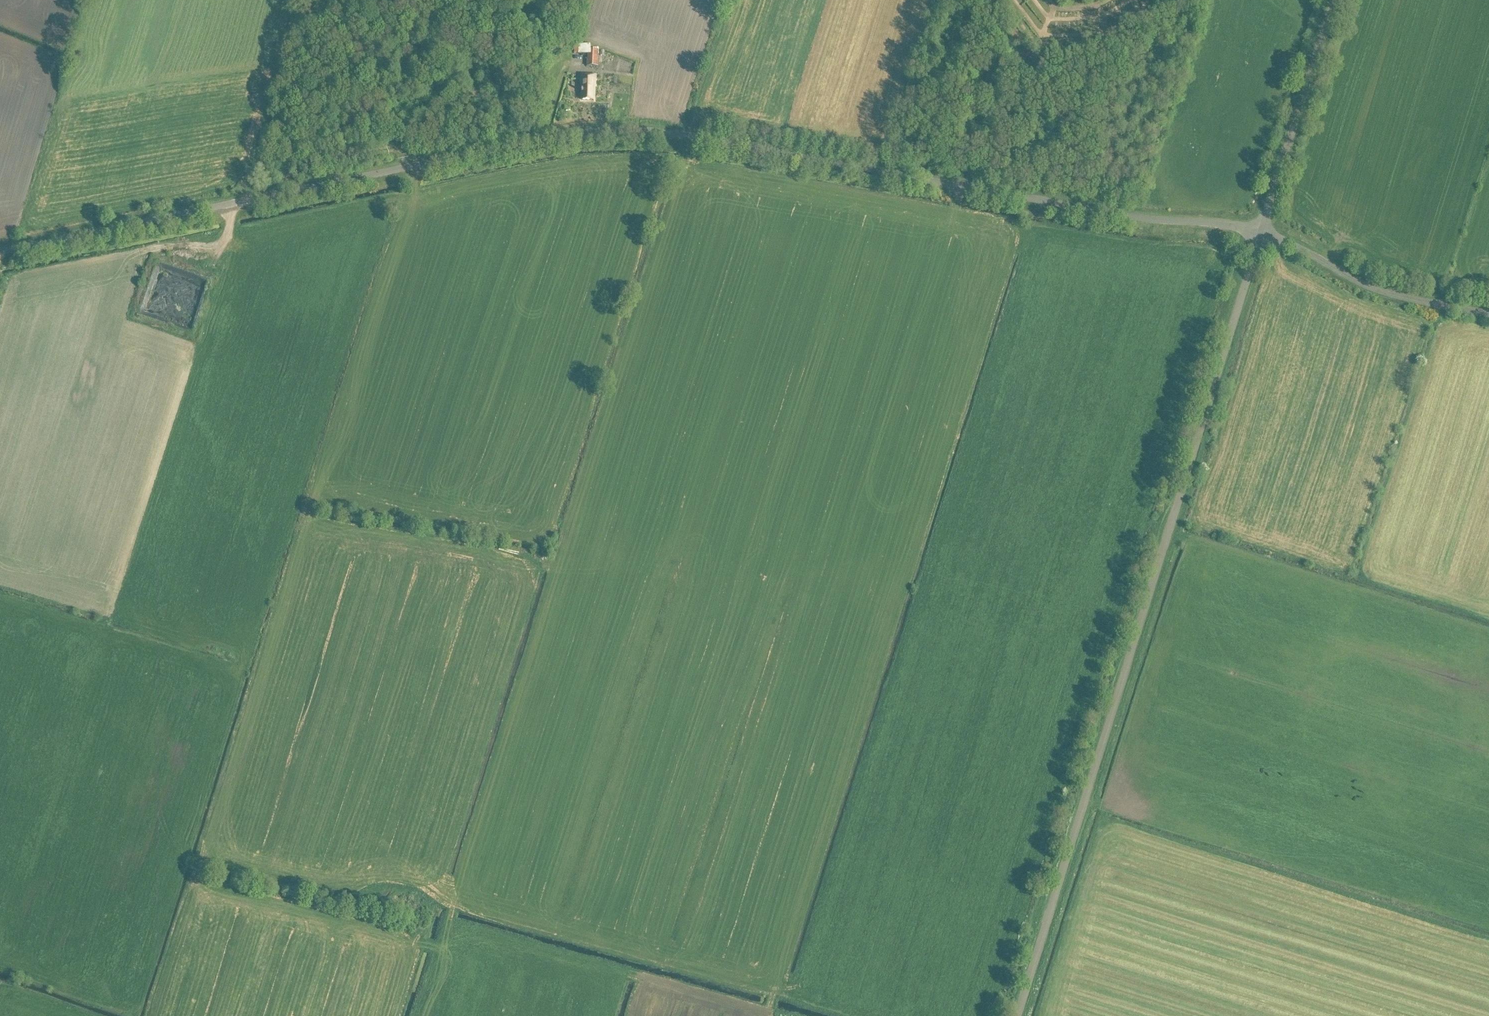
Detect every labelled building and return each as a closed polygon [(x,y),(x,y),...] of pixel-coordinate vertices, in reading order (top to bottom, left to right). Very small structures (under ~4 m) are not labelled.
[(588,51),(591,51),(592,46),(575,45),(575,55),(588,56),(588,51)] [(591,51),(588,51),(588,56),(587,67),(598,68),(598,64),(601,65),(601,56),(599,55),(599,51),(591,51)] [(594,85),(595,76),(582,76),(582,86),(583,86),(582,101),(593,101),(593,85),(594,85)]
